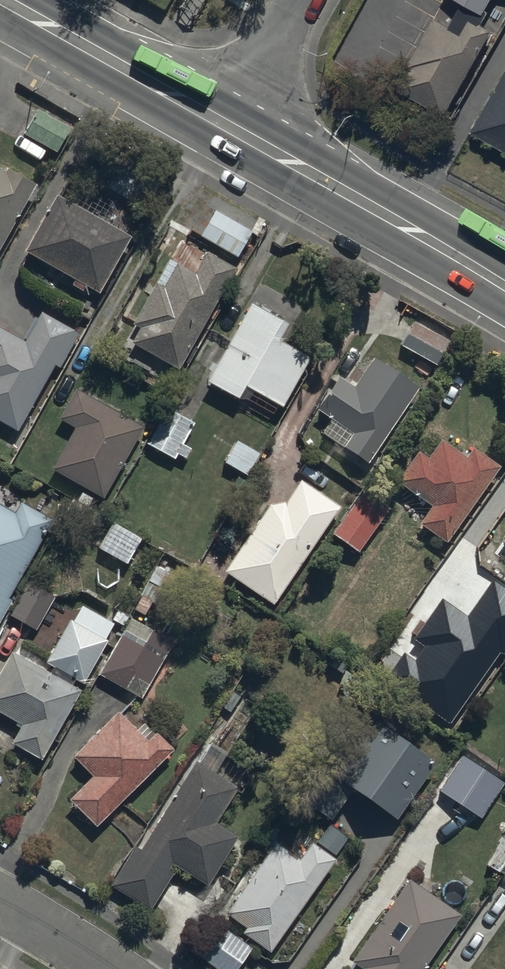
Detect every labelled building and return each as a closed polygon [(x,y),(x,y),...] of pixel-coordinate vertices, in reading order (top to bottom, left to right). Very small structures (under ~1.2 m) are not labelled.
[(460,1),(447,25),(431,16),(391,89),(442,118),(489,31),(478,25),(491,0),(458,0),(460,1)] [(495,100),(489,97),(484,106),(491,110),(472,141),(504,160),(504,82),(495,100)] [(38,105),(25,129),(59,146),(71,122),(38,105)] [(125,150),(106,182),(150,209),(169,176),(125,150)] [(37,179),(7,163),(5,168),(0,165),(0,245),(37,179)] [(58,190),(27,245),(78,273),(74,280),(84,286),(89,279),(101,286),(132,231),(58,190)] [(252,229),(213,205),(198,230),(237,253),(252,229)] [(177,363),(234,261),(207,246),(195,267),(168,252),(131,319),(139,324),(131,338),(177,363)] [(288,317),(250,296),(206,374),(271,410),(278,398),(282,400),(311,349),(280,331),(288,317)] [(55,360),(60,363),(79,329),(43,308),(26,337),(0,322),(0,414),(18,425),(55,360)] [(365,459),(420,377),(374,346),(352,378),(338,369),(316,403),(331,412),(320,429),(365,459)] [(141,422),(73,383),(57,410),(76,421),(52,463),(101,492),(141,422)] [(164,403),(145,437),(174,453),(177,448),(185,452),(190,444),(183,440),(194,419),(164,403)] [(446,536),(498,460),(472,443),(467,451),(442,434),(428,453),(417,445),(396,477),(430,500),(418,517),(446,536)] [(260,449),(236,435),(223,457),(247,472),(260,449)] [(339,500),(300,474),(285,497),(268,498),(222,567),(272,600),(339,500)] [(356,546),(388,502),(364,484),(332,528),(356,546)] [(52,514),(22,497),(16,509),(0,500),(0,616),(12,595),(8,593),(52,514)] [(141,532),(111,516),(95,545),(124,561),(141,532)] [(174,568),(157,559),(132,605),(144,612),(152,598),(156,600),(174,568)] [(476,591),(441,566),(406,614),(442,639),(476,591)] [(55,592),(28,577),(9,611),(36,626),(55,592)] [(75,672),(83,677),(107,634),(105,633),(113,619),(81,601),(73,615),(69,613),(45,657),(53,661),(51,664),(18,645),(15,650),(10,647),(0,664),(0,709),(21,721),(12,738),(41,754),(79,685),(70,680),(75,672)] [(130,613),(98,668),(140,693),(172,638),(130,613)] [(468,704),(444,689),(426,717),(450,733),(468,704)] [(95,820),(172,742),(156,726),(154,728),(142,717),(136,723),(118,705),(72,751),(91,770),(68,793),(95,820)] [(377,714),(337,771),(396,812),(435,755),(377,714)] [(504,778),(460,751),(437,787),(481,814),(504,778)] [(237,781),(194,755),(140,844),(134,840),(109,882),(149,906),(172,868),(166,864),(170,856),(207,878),(236,829),(216,817),(237,781)] [(503,832),(487,859),(504,870),(504,833),(503,832)] [(268,946),(335,853),(311,837),(296,858),(271,839),(224,904),(247,921),(242,927),(268,946)] [(460,909),(409,873),(351,955),(363,963),(358,968),(418,968),(460,909)] [(212,916),(189,949),(218,968),(233,968),(251,943),(212,916)]
